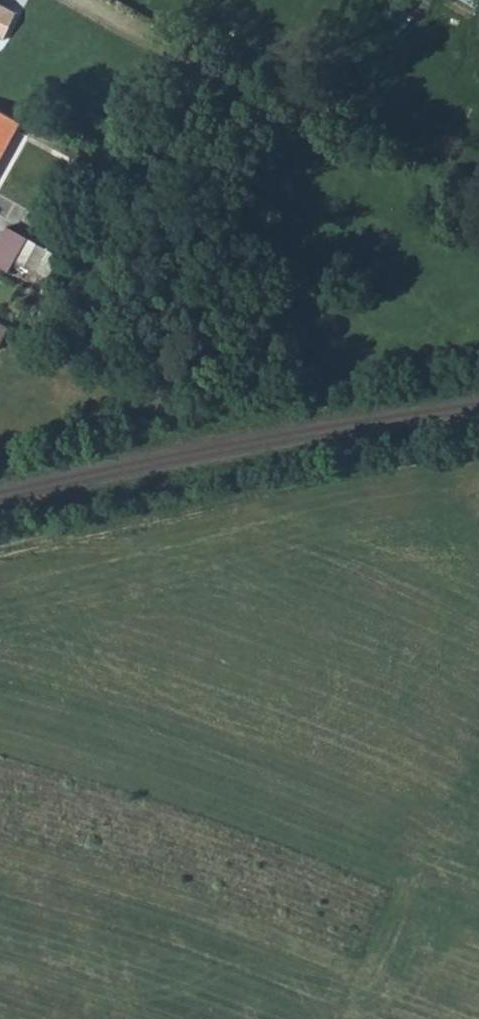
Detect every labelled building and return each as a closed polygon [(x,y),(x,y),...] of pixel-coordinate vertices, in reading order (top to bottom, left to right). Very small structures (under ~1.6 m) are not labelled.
[(0,39),(14,12),(0,5),(0,38),(0,39)] [(18,120),(0,110),(0,155),(18,120)] [(33,272),(45,249),(24,237),(11,260),(33,272)] [(33,272),(44,278),(57,255),(45,249),(33,272)]
